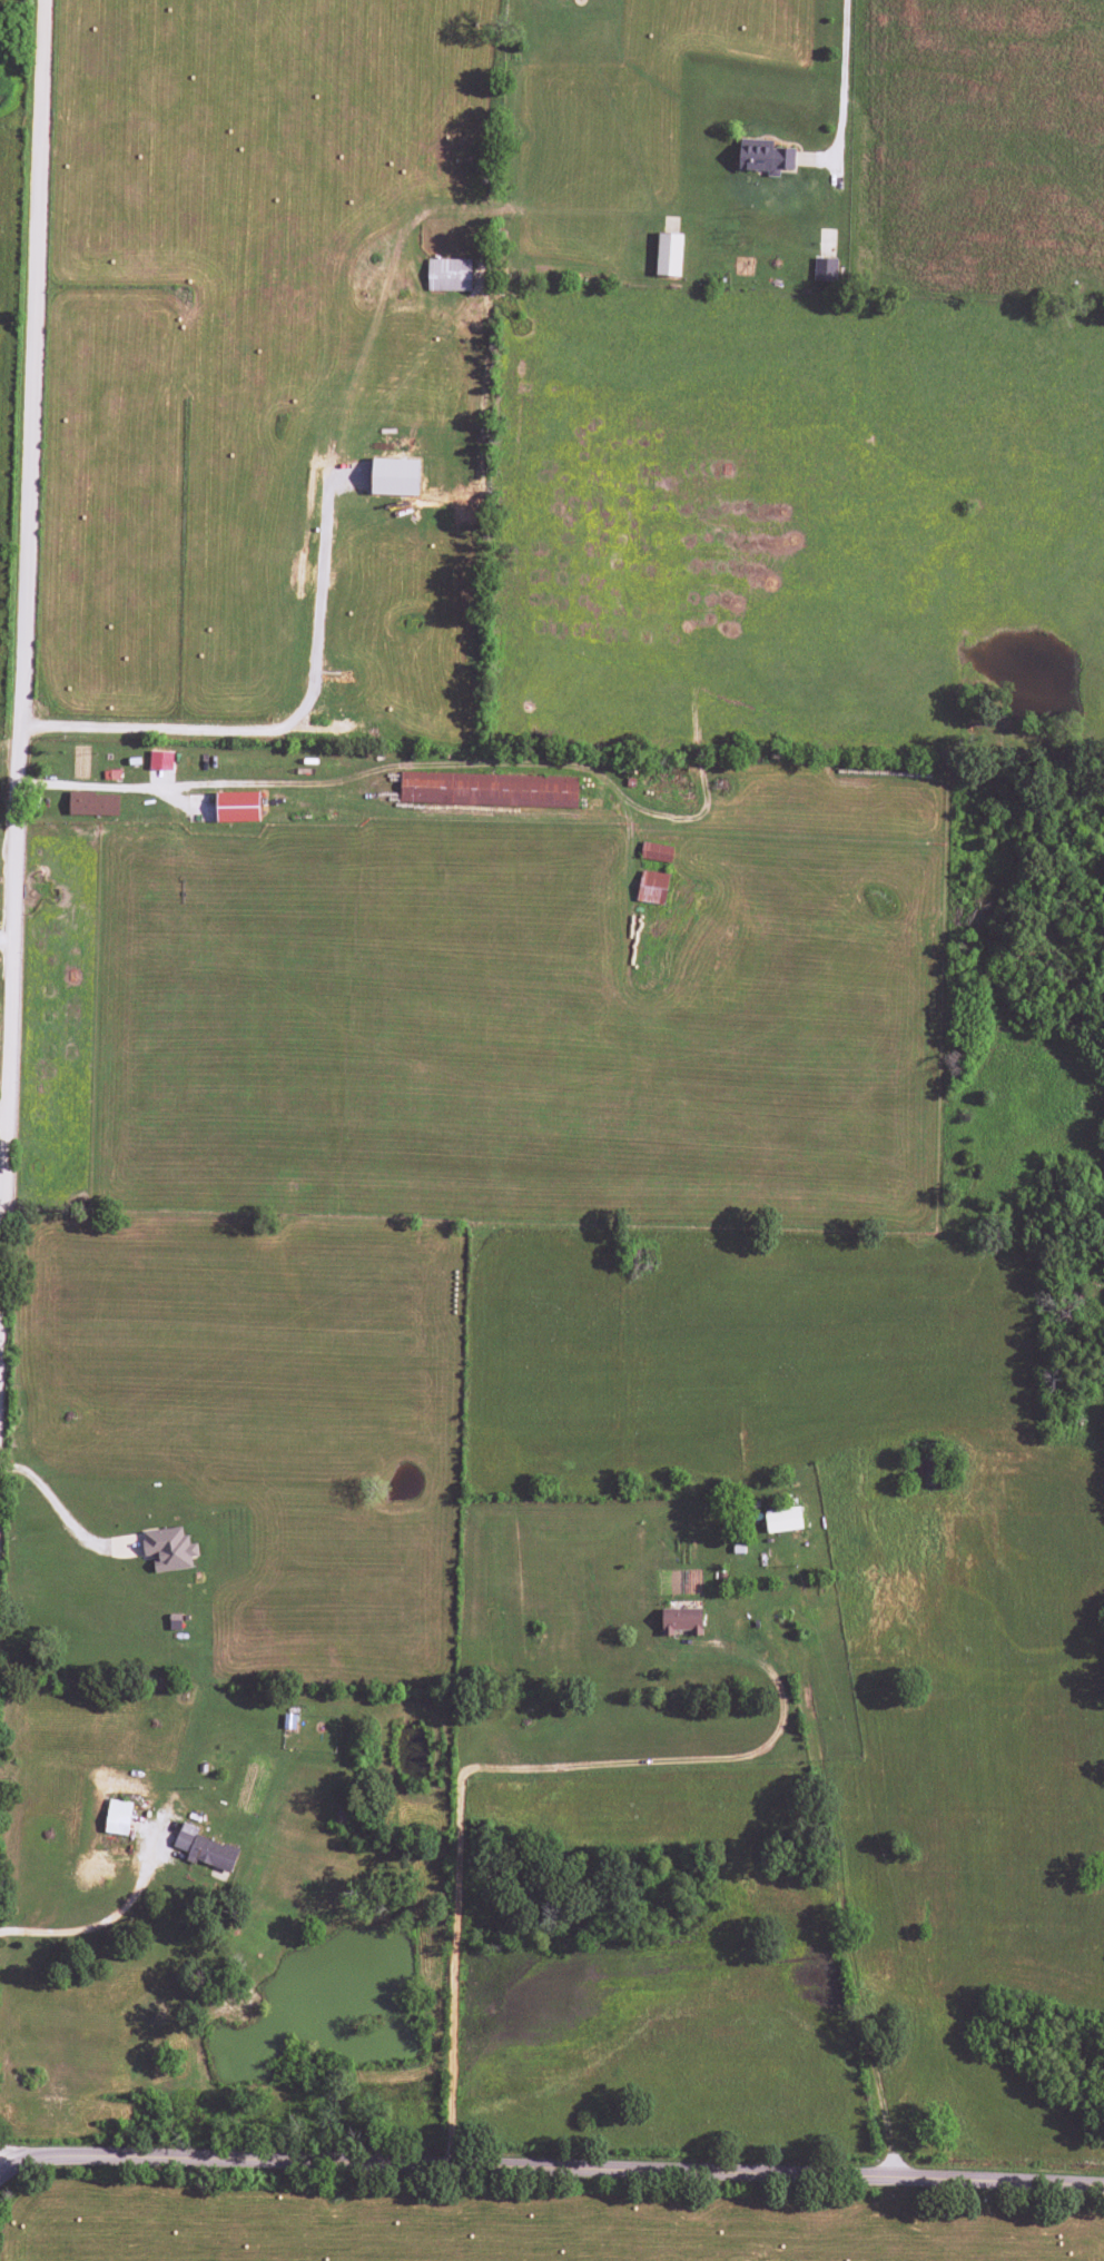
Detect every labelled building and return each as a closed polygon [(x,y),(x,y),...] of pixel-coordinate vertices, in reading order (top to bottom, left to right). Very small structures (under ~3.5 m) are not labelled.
[(773,140),(739,139),(738,171),(767,172),(767,176),(779,177),(779,170),(794,170),(794,149),(772,148),(773,140)] [(656,275),(680,276),(682,234),(657,233),(656,275)] [(836,282),(837,258),(814,257),(813,282),(836,282)] [(471,260),(428,259),(427,290),(470,292),(471,260)] [(172,770),(173,752),(150,751),(149,769),(172,770)] [(578,778),(400,772),(399,803),(577,808),(578,778)] [(259,822),(258,792),(216,793),(216,823),(259,822)] [(68,815),(118,816),(118,794),(69,793),(68,815)] [(663,906),(669,875),(641,870),(635,900),(663,906)] [(766,1532),(801,1530),(800,1508),(765,1510),(766,1532)] [(155,1573),(192,1568),(191,1558),(198,1557),(196,1543),(186,1545),(183,1526),(140,1533),(144,1557),(157,1555),(157,1560),(153,1561),(155,1573)] [(701,1609),(661,1609),(662,1636),(673,1636),(673,1630),(690,1630),(690,1636),(702,1635),(701,1609)] [(132,1803),(109,1800),(104,1832),(126,1836),(132,1803)] [(231,1874),(239,1851),(196,1835),(198,1828),(182,1822),(172,1847),(188,1853),(186,1858),(231,1874)]
